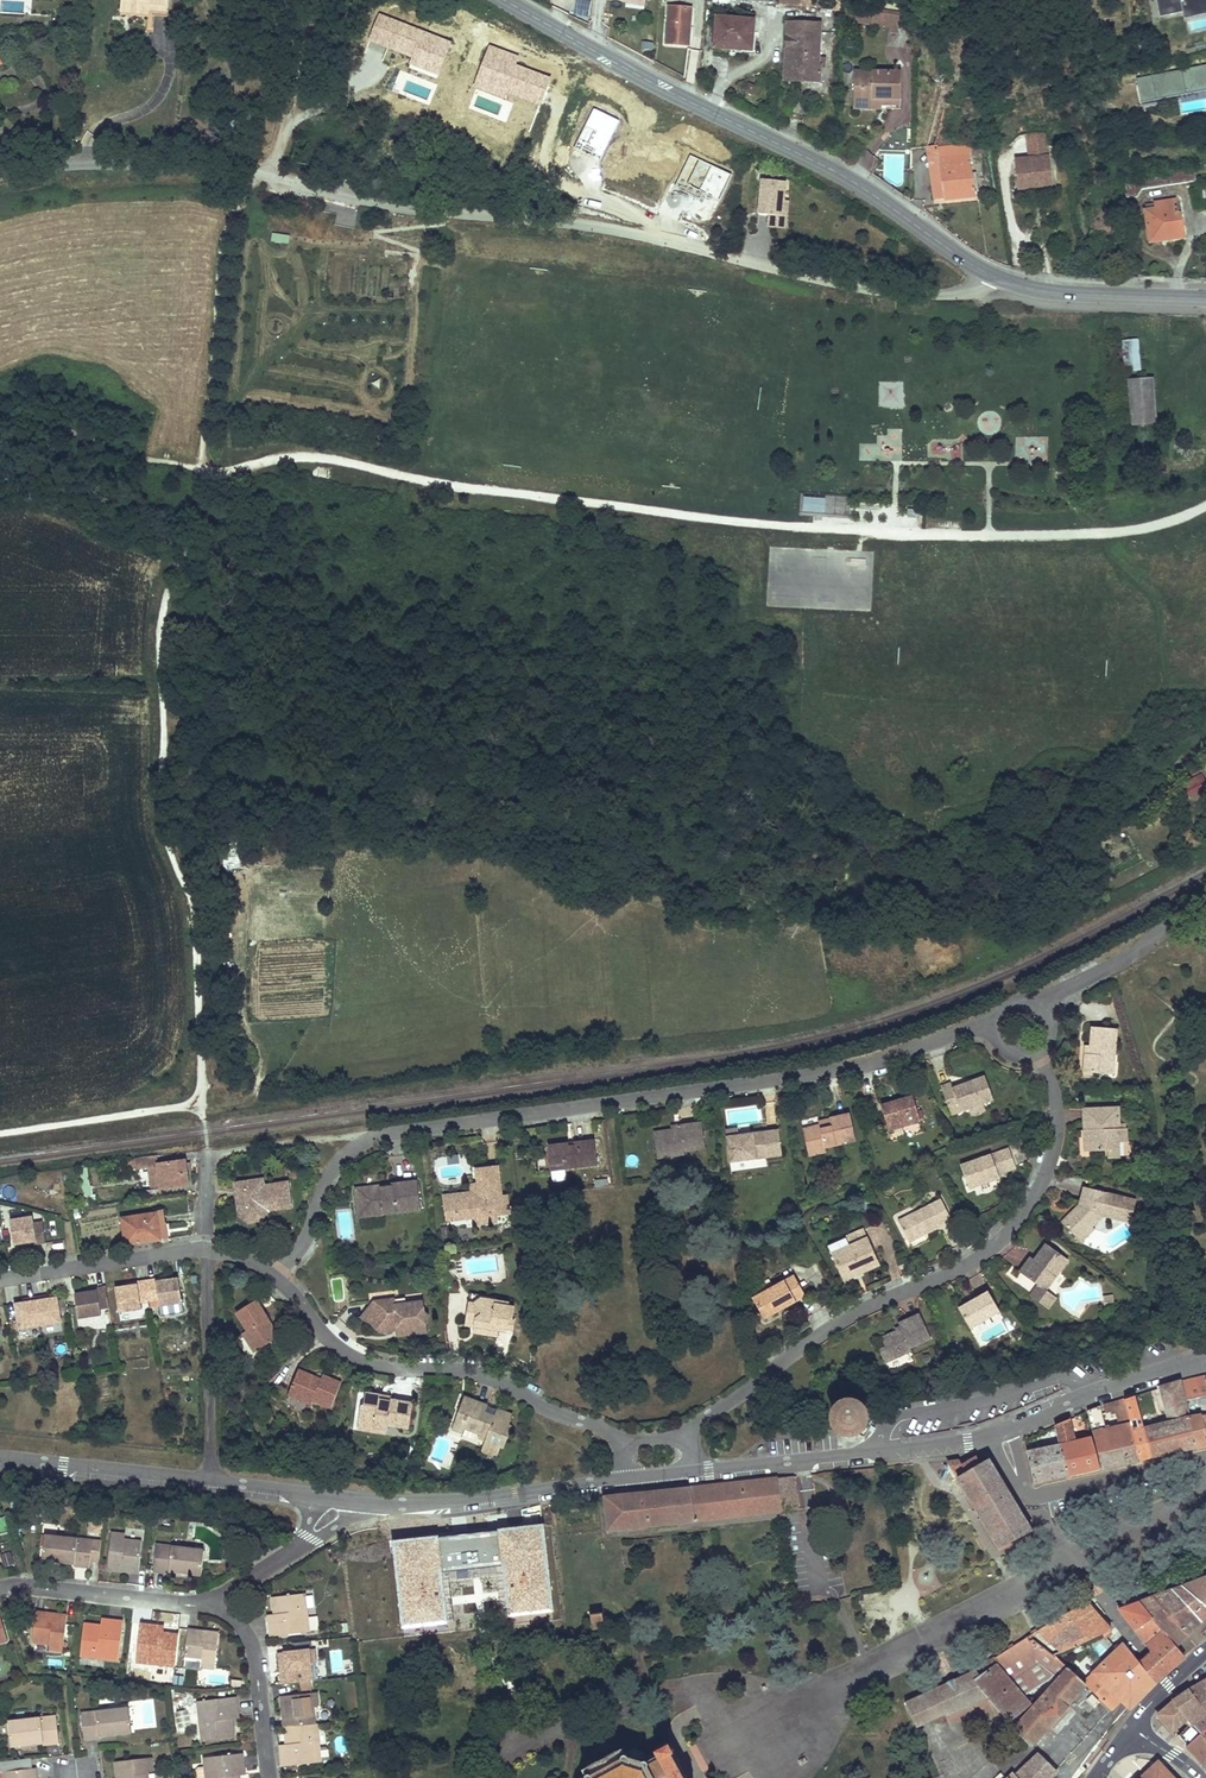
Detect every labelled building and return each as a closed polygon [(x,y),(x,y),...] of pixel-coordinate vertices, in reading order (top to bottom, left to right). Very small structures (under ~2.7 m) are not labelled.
[(121,8),(148,9),(149,3),(168,4),(168,0),(122,0),(121,8)] [(592,0),(578,0),(576,12),(591,15),(593,0),(592,0)] [(778,4),(820,8),(820,10),(839,12),(840,0),(779,0),(778,4)] [(1161,16),(1183,12),(1185,19),(1205,15),(1205,0),(1157,0),(1161,16)] [(25,2),(4,1),(3,12),(24,13),(25,2)] [(692,8),(668,7),(666,44),(689,45),(692,8)] [(745,19),(717,17),(714,47),(729,49),(752,51),(752,36),(753,14),(745,14),(745,19)] [(900,15),(891,15),(891,28),(891,32),(899,32),(899,28),(899,22),(900,15)] [(790,38),(791,24),(788,24),(784,84),(820,86),(821,69),(812,69),(800,80),(795,75),(788,75),(790,50),(792,50),(793,39),(790,38)] [(821,26),(791,24),(790,38),(793,39),(792,50),(790,50),(788,75),(795,75),(800,80),(812,69),(821,69),(824,70),(825,61),(819,60),(819,52),(820,35),(821,26)] [(752,51),(729,49),(729,53),(756,55),(757,36),(752,36),(752,51)] [(1136,78),(1140,103),(1205,91),(1205,65),(1136,78)] [(902,73),(855,72),(854,104),(882,104),(882,98),(901,99),(902,73)] [(882,104),(854,104),(854,108),(901,109),(901,99),(882,98),(882,104)] [(1015,160),(1018,190),(1052,187),(1048,152),(1047,145),(1045,145),(1044,132),(1027,134),(1029,158),(1015,160)] [(928,136),(934,199),(943,198),(939,158),(938,150),(936,135),(928,136)] [(990,142),(938,150),(939,158),(943,198),(943,199),(975,196),(970,154),(991,151),(990,142)] [(1142,189),(1195,181),(1193,168),(1124,182),(1125,199),(1138,197),(1142,189)] [(353,175),(345,173),(343,180),(351,181),(352,180),(353,175)] [(783,178),(759,176),(756,210),(766,211),(780,213),(781,197),(783,178)] [(780,213),(766,211),(765,222),(783,223),(785,197),(781,197),(780,213)] [(1145,210),(1149,240),(1166,237),(1166,240),(1184,237),(1178,199),(1154,203),(1155,209),(1145,210)] [(354,228),(358,212),(340,208),(336,224),(354,228)] [(1141,371),(1137,339),(1122,341),(1126,372),(1141,371)] [(1153,379),(1129,381),(1133,425),(1156,424),(1153,379)] [(850,515),(851,499),(805,497),(805,498),(804,512),(850,515)] [(919,517),(920,510),(910,509),(909,516),(919,517)] [(1186,789),(1189,795),(1201,789),(1198,783),(1186,789)] [(949,834),(942,839),(945,844),(953,839),(949,834)] [(1107,1061),(1115,1061),(1118,1030),(1093,1028),(1092,1047),(1092,1055),(1086,1054),(1086,1061),(1085,1073),(1107,1075),(1107,1061)] [(1107,1075),(1114,1075),(1115,1061),(1107,1061),(1107,1075)] [(994,1099),(985,1076),(953,1087),(951,1082),(946,1084),(940,1086),(947,1104),(958,1100),(962,1111),(994,1099)] [(899,1100),(881,1106),(889,1131),(921,1121),(914,1096),(899,1100)] [(947,1104),(951,1115),(962,1111),(958,1100),(947,1104)] [(1120,1106),(1087,1108),(1088,1121),(1088,1130),(1093,1130),(1094,1152),(1113,1151),(1113,1158),(1123,1158),(1122,1143),(1129,1143),(1128,1128),(1121,1129),(1120,1106)] [(856,1142),(850,1115),(838,1118),(830,1119),(831,1124),(818,1126),(805,1129),(809,1148),(824,1145),(825,1149),(856,1142)] [(682,1130),(656,1134),(658,1150),(671,1149),(672,1157),(686,1155),(686,1152),(707,1150),(703,1124),(694,1126),(681,1127),(682,1130)] [(782,1156),(780,1128),(768,1130),(739,1133),(739,1137),(740,1151),(741,1160),(782,1156)] [(571,1145),(551,1146),(553,1166),(568,1164),(569,1170),(600,1166),(598,1141),(590,1142),(577,1144),(578,1147),(572,1148),(571,1145)] [(824,1145),(809,1148),(811,1155),(826,1152),(825,1149),(824,1145)] [(961,1166),(969,1188),(999,1177),(998,1174),(1007,1170),(1017,1167),(1010,1148),(979,1159),(980,1163),(973,1165),(972,1162),(961,1166)] [(671,1149),(658,1150),(659,1159),(672,1157),(671,1149)] [(158,1161),(136,1163),(137,1170),(158,1167),(161,1189),(189,1185),(185,1161),(158,1165),(158,1161)] [(79,1169),(82,1191),(91,1190),(87,1168),(79,1169)] [(483,1201),(456,1203),(458,1219),(475,1217),(498,1215),(512,1213),(511,1197),(504,1197),(501,1168),(491,1169),(479,1170),(481,1183),(483,1201)] [(266,1187),(264,1180),(246,1182),(248,1189),(266,1187)] [(246,1182),(234,1184),(236,1205),(246,1204),(247,1214),(259,1212),(267,1207),(271,1206),(272,1211),(294,1208),(290,1184),(266,1187),(248,1189),(246,1182)] [(358,1190),(361,1218),(422,1211),(418,1182),(402,1184),(395,1185),(395,1188),(383,1189),(383,1187),(358,1190)] [(445,1195),(448,1221),(458,1219),(456,1203),(483,1201),(481,1183),(473,1184),(474,1192),(445,1195)] [(1131,1220),(1136,1201),(1107,1194),(1085,1188),(1081,1204),(1074,1211),(1061,1223),(1075,1237),(1088,1224),(1092,1227),(1101,1218),(1102,1216),(1103,1213),(1103,1211),(1106,1211),(1105,1214),(1131,1220)] [(132,1195),(133,1201),(155,1198),(161,1197),(160,1192),(132,1195)] [(941,1199),(898,1220),(908,1237),(927,1228),(929,1232),(938,1227),(951,1220),(941,1199)] [(249,1224),(263,1222),(272,1211),(271,1206),(267,1207),(259,1212),(247,1214),(246,1204),(236,1205),(237,1215),(249,1224)] [(1131,1220),(1105,1214),(1106,1211),(1103,1211),(1103,1213),(1102,1216),(1131,1223),(1131,1220)] [(164,1213),(121,1219),(125,1246),(161,1241),(169,1240),(164,1213)] [(498,1215),(475,1217),(476,1224),(498,1222),(498,1215)] [(33,1217),(11,1221),(15,1246),(20,1245),(27,1244),(35,1243),(36,1247),(47,1245),(44,1222),(34,1224),(33,1217)] [(1081,1243),(1094,1230),(1092,1227),(1088,1224),(1075,1237),(1081,1243)] [(908,1237),(909,1241),(929,1232),(927,1228),(908,1237)] [(849,1245),(868,1236),(865,1230),(847,1238),(849,1245)] [(847,1238),(828,1247),(841,1275),(860,1266),(862,1272),(872,1268),(880,1264),(868,1236),(849,1245),(847,1238)] [(1068,1261),(1045,1244),(1034,1260),(1031,1258),(1026,1264),(1020,1272),(1038,1285),(1045,1291),(1068,1261)] [(860,1266),(841,1275),(843,1280),(862,1272),(860,1266)] [(768,1278),(748,1290),(764,1320),(794,1304),(806,1297),(794,1275),(773,1286),(768,1278)] [(148,1282),(151,1304),(160,1303),(161,1310),(181,1307),(178,1280),(168,1282),(158,1283),(157,1281),(148,1282)] [(142,1312),(141,1306),(151,1304),(148,1282),(138,1284),(138,1286),(130,1287),(117,1289),(121,1315),(142,1312)] [(1050,1309),(1057,1299),(1045,1291),(1038,1285),(1031,1295),(1050,1309)] [(110,1310),(107,1288),(99,1289),(93,1290),(94,1293),(88,1294),(77,1296),(81,1321),(102,1318),(102,1312),(110,1310)] [(977,1298),(960,1309),(971,1328),(999,1311),(988,1292),(977,1298)] [(1113,1296),(1103,1298),(1105,1307),(1114,1306),(1113,1296)] [(482,1297),(475,1303),(482,1314),(476,1318),(475,1327),(485,1329),(484,1333),(490,1334),(499,1336),(500,1330),(508,1331),(509,1327),(511,1319),(513,1319),(515,1306),(510,1305),(497,1303),(497,1300),(482,1297)] [(46,1303),(45,1299),(37,1300),(41,1328),(62,1325),(59,1301),(54,1302),(51,1302),(46,1303)] [(41,1328),(37,1300),(29,1301),(29,1305),(23,1306),(17,1307),(21,1331),(41,1328)] [(399,1329),(401,1337),(429,1333),(428,1321),(431,1317),(427,1314),(426,1303),(409,1305),(408,1300),(371,1304),(372,1310),(363,1320),(370,1326),(377,1332),(388,1330),(387,1325),(399,1325),(399,1329)] [(270,1321),(260,1302),(233,1316),(244,1335),(241,1336),(252,1356),(276,1343),(265,1324),(270,1321)] [(476,1318),(482,1314),(475,1303),(470,1302),(466,1325),(475,1327),(476,1318)] [(371,1304),(359,1317),(363,1320),(372,1310),(371,1304)] [(879,1349),(886,1364),(912,1351),(911,1348),(933,1338),(921,1314),(911,1318),(899,1324),(902,1329),(882,1338),(886,1346),(879,1349)] [(513,1319),(511,1319),(509,1327),(516,1328),(517,1320),(513,1319)] [(281,1340),(270,1321),(265,1324),(276,1343),(281,1340)] [(315,1377),(302,1372),(300,1378),(313,1383),(315,1377)] [(313,1383),(300,1378),(292,1397),(315,1406),(317,1402),(334,1410),(345,1384),(336,1381),(326,1377),(324,1381),(315,1377),(313,1383)] [(1179,1381),(1185,1401),(1205,1396),(1205,1382),(1205,1377),(1179,1381)] [(1169,1421),(1143,1427),(1150,1459),(1164,1455),(1173,1453),(1196,1448),(1188,1417),(1185,1401),(1179,1381),(1160,1387),(1169,1421)] [(390,1426),(412,1429),(415,1404),(401,1402),(393,1401),(393,1402),(382,1400),(383,1395),(368,1393),(367,1405),(364,1408),(361,1421),(377,1424),(376,1428),(390,1430),(390,1426)] [(1131,1423),(1138,1461),(1144,1460),(1150,1459),(1143,1427),(1133,1395),(1124,1398),(1131,1423)] [(511,1425),(515,1415),(482,1403),(465,1397),(460,1409),(468,1411),(463,1427),(465,1427),(481,1433),(480,1436),(487,1439),(482,1451),(499,1457),(508,1435),(510,1436),(514,1427),(511,1425)] [(1116,1410),(1119,1426),(1131,1423),(1124,1398),(1114,1401),(1116,1410)] [(850,1400),(843,1401),(839,1403),(836,1406),(833,1409),(832,1411),(831,1416),(831,1422),(834,1428),(837,1432),(841,1434),(845,1436),(850,1436),(856,1434),(860,1432),(864,1427),(866,1420),(866,1414),(865,1409),(860,1404),(857,1402),(850,1400)] [(1114,1401),(1105,1404),(1107,1412),(1116,1410),(1114,1401)] [(1105,1429),(1100,1406),(1087,1410),(1102,1469),(1121,1465),(1138,1461),(1131,1423),(1119,1426),(1105,1429)] [(468,1411),(460,1409),(453,1427),(464,1431),(465,1427),(463,1427),(468,1411)] [(1188,1417),(1196,1448),(1203,1446),(1205,1445),(1205,1414),(1200,1414),(1188,1417)] [(1075,1442),(1069,1419),(1056,1425),(1060,1445),(1068,1476),(1082,1473),(1099,1469),(1091,1438),(1075,1442)] [(377,1424),(361,1421),(360,1430),(389,1435),(390,1430),(376,1428),(377,1424)] [(724,1424),(714,1430),(718,1437),(729,1431),(724,1424)] [(1060,1445),(1027,1452),(1033,1484),(1052,1480),(1068,1476),(1060,1445)] [(987,1528),(999,1548),(1031,1531),(988,1459),(980,1463),(976,1457),(968,1461),(961,1465),(958,1460),(947,1461),(959,1481),(970,1499),(987,1528)] [(798,1508),(794,1477),(780,1478),(783,1510),(798,1508)] [(783,1510),(780,1478),(605,1497),(609,1531),(783,1512),(783,1510)] [(552,1523),(522,1526),(530,1600),(560,1597),(552,1523)] [(125,1534),(112,1533),(108,1569),(123,1571),(139,1572),(142,1542),(125,1540),(125,1534)] [(93,1541),(45,1536),(43,1560),(61,1562),(75,1563),(75,1565),(79,1566),(86,1567),(90,1567),(93,1541)] [(204,1550),(157,1545),(154,1571),(169,1573),(170,1571),(181,1572),(202,1575),(204,1550)] [(1182,1585),(1205,1606),(1205,1577),(1182,1585)] [(1182,1585),(1171,1590),(1201,1622),(1205,1617),(1205,1606),(1182,1585)] [(1201,1622),(1171,1590),(1158,1594),(1138,1601),(1151,1618),(1156,1623),(1169,1614),(1186,1635),(1195,1628),(1201,1622)] [(309,1632),(305,1594),(273,1597),(275,1615),(268,1616),(270,1625),(271,1637),(309,1632)] [(1093,1598),(1039,1630),(1045,1640),(1062,1652),(1111,1630),(1102,1619),(1106,1615),(1099,1605),(1093,1598)] [(1151,1618),(1138,1601),(1130,1605),(1118,1609),(1134,1629),(1151,1618)] [(51,1614),(37,1612),(33,1643),(50,1645),(50,1650),(63,1652),(67,1616),(51,1614)] [(603,1612),(590,1614),(592,1630),(605,1628),(603,1612)] [(1151,1618),(1134,1629),(1146,1644),(1161,1631),(1175,1646),(1180,1641),(1186,1635),(1169,1614),(1156,1623),(1151,1618)] [(102,1626),(84,1624),(81,1656),(119,1660),(123,1622),(113,1621),(103,1620),(102,1626)] [(568,1622),(565,1623),(564,1625),(563,1626),(563,1627),(562,1630),(562,1632),(563,1634),(565,1637),(567,1639),(570,1639),(573,1639),(577,1637),(579,1634),(580,1630),(580,1626),(578,1624),(576,1622),(572,1622),(568,1622)] [(155,1626),(141,1624),(137,1662),(175,1667),(179,1635),(161,1632),(162,1626),(155,1626)] [(205,1631),(188,1629),(185,1660),(202,1662),(202,1667),(215,1669),(219,1633),(205,1631)] [(1062,1652),(1052,1655),(1071,1669),(1086,1684),(1091,1689),(1102,1701),(1110,1710),(1122,1699),(1131,1709),(1144,1697),(1159,1683),(1140,1662),(1131,1652),(1124,1644),(1120,1644),(1118,1645),(1115,1647),(1117,1650),(1107,1661),(1093,1646),(1102,1641),(1111,1635),(1112,1633),(1111,1630),(1062,1652)] [(1163,1680),(1167,1676),(1178,1666),(1186,1659),(1175,1646),(1161,1631),(1146,1644),(1149,1655),(1146,1658),(1140,1662),(1159,1683),(1163,1680)] [(1029,1705),(1031,1708),(1037,1702),(1033,1697),(1023,1695),(1049,1679),(1053,1673),(1058,1678),(1071,1669),(1052,1655),(1033,1640),(1030,1641),(1028,1637),(1016,1643),(1001,1652),(994,1658),(998,1664),(974,1681),(991,1702),(993,1704),(1005,1718),(1008,1721),(1029,1705)] [(315,1649),(278,1653),(280,1668),(282,1684),(313,1681),(311,1663),(317,1663),(315,1649)] [(998,1664),(994,1658),(975,1671),(907,1704),(913,1716),(974,1681),(998,1664)] [(1031,1708),(1014,1728),(1026,1742),(1030,1747),(1031,1745),(1086,1684),(1071,1669),(1058,1678),(1037,1702),(1031,1708)] [(184,1676),(173,1675),(172,1685),(184,1686),(184,1676)] [(1189,1689),(1205,1711),(1205,1679),(1189,1689)] [(950,1721),(991,1702),(974,1681),(913,1716),(921,1732),(949,1719),(950,1721)] [(1205,1711),(1189,1689),(1182,1694),(1173,1700),(1187,1718),(1190,1722),(1205,1711)] [(1089,1691),(1075,1703),(1096,1725),(1109,1711),(1089,1691)] [(317,1693),(281,1696),(282,1710),(284,1727),(315,1724),(314,1707),(319,1706),(317,1693)] [(236,1697),(198,1702),(202,1740),(234,1736),(232,1718),(238,1718),(237,1708),(236,1697)] [(1187,1718),(1173,1700),(1157,1714),(1165,1722),(1175,1733),(1178,1730),(1176,1727),(1185,1720),(1187,1718)] [(975,1731),(1005,1718),(993,1704),(991,1702),(950,1721),(954,1730),(971,1723),(975,1731)] [(129,1709),(81,1714),(84,1740),(91,1739),(100,1738),(100,1736),(131,1733),(129,1709)] [(1205,1711),(1190,1722),(1193,1726),(1200,1734),(1191,1740),(1188,1738),(1182,1742),(1191,1752),(1199,1761),(1205,1751),(1205,1711)] [(56,1716),(9,1722),(12,1746),(43,1743),(44,1745),(52,1744),(59,1743),(56,1716)] [(286,1745),(280,1746),(282,1767),(321,1762),(317,1724),(315,1724),(284,1727),(285,1737),(286,1745)] [(667,1764),(675,1759),(674,1757),(676,1755),(675,1753),(676,1752),(672,1744),(670,1744),(670,1743),(668,1744),(668,1742),(655,1749),(655,1751),(654,1752),(655,1754),(648,1758),(644,1752),(633,1750),(626,1753),(623,1748),(582,1770),(584,1775),(578,1777),(675,1777),(667,1764)] [(243,1753),(204,1758),(206,1777),(239,1777),(238,1772),(244,1771),(243,1761),(243,1753)] [(1040,1754),(1015,1776),(1017,1777),(1049,1777),(1056,1771),(1040,1754)] [(30,1777),(36,1776),(35,1767),(32,1768),(31,1758),(0,1762),(0,1772),(4,1771),(5,1777),(30,1777)] [(115,1762),(117,1777),(148,1777),(147,1772),(153,1771),(151,1758),(115,1762)] [(1140,1777),(1173,1777),(1157,1761),(1140,1777)]
